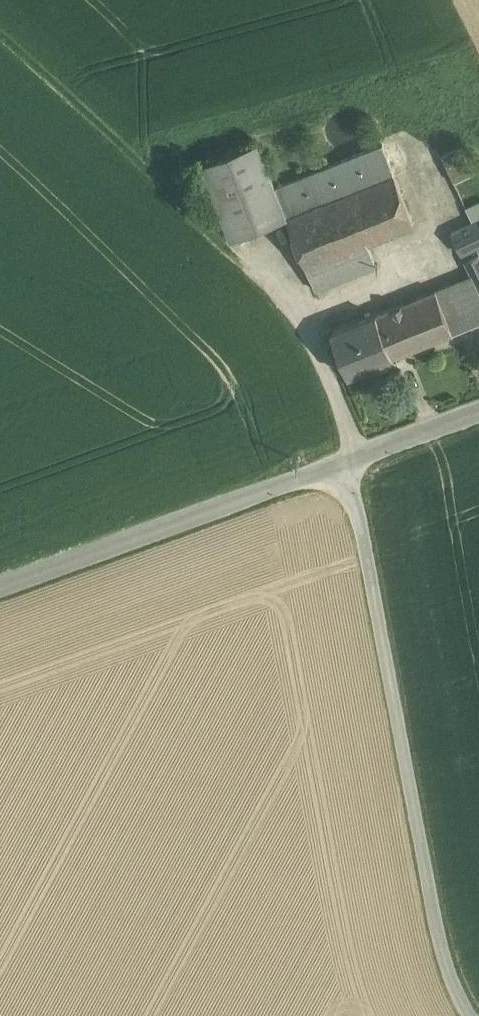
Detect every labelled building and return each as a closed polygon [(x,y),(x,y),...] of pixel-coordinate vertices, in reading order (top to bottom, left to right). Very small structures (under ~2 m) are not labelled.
[(257,141),(202,163),(231,238),(287,216),(275,185),(257,141)] [(383,143),(275,185),(287,216),(394,173),(383,143)] [(394,173),(287,216),(316,289),(377,265),(368,242),(414,224),(394,173)] [(452,232),(462,252),(478,244),(478,219),(452,232)] [(465,260),(471,274),(478,289),(478,253),(465,260)] [(419,295),(420,296),(376,313),(393,355),(478,321),(478,290),(478,289),(471,274),(419,295)] [(376,313),(332,331),(349,373),(393,355),(376,313)]
